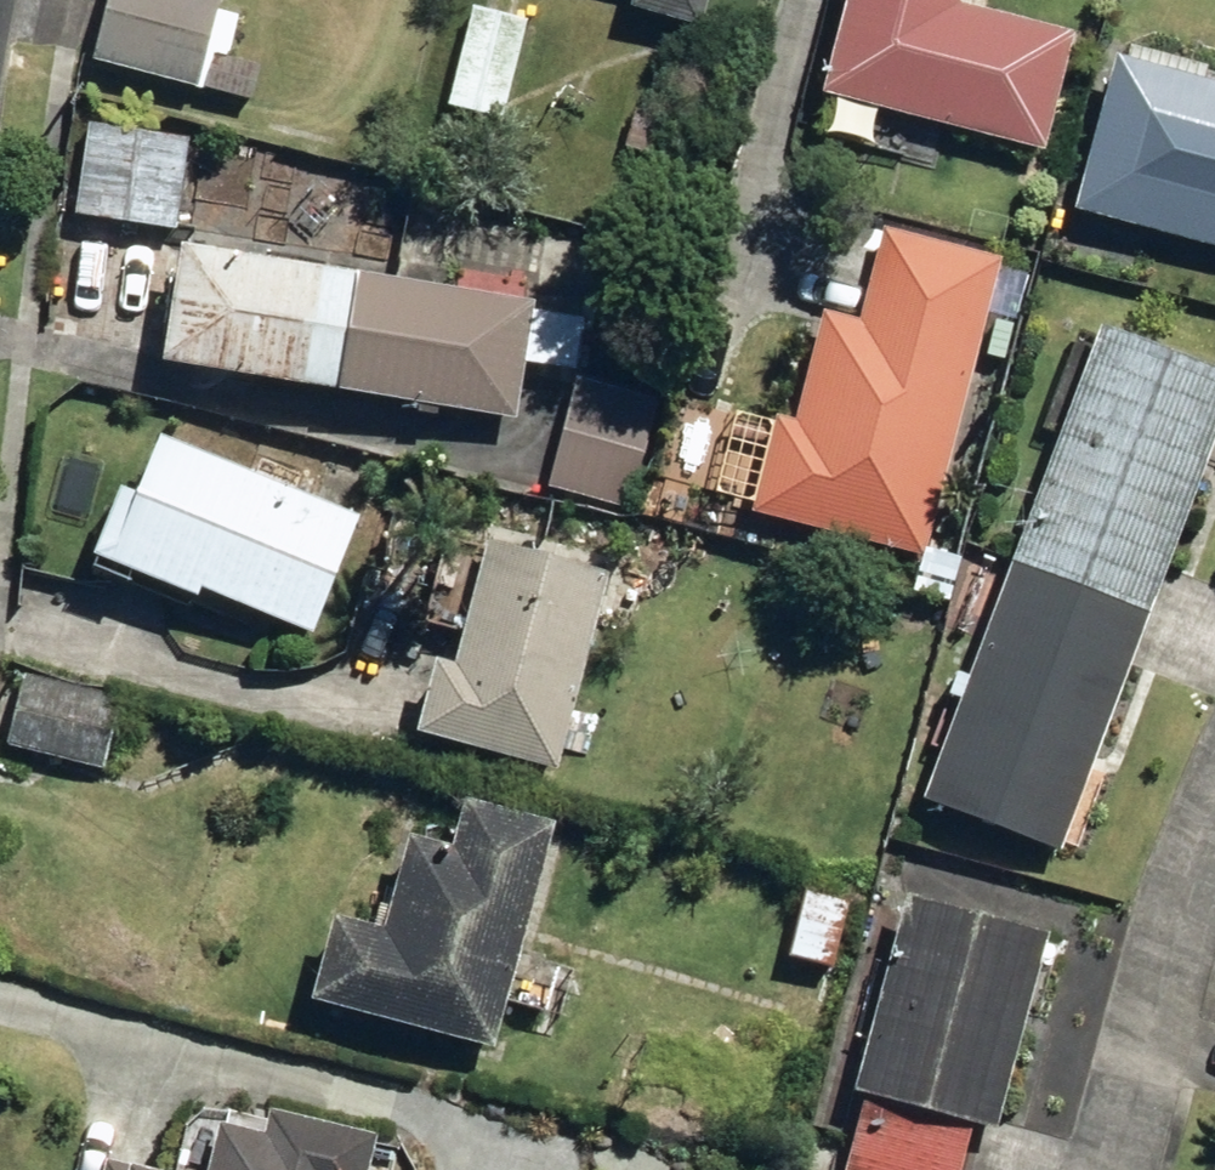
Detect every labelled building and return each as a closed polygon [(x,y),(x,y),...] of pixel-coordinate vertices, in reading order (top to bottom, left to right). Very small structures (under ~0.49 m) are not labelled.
[(244,103),(252,72),(222,65),(233,20),(211,15),(215,0),(104,0),(88,66),(244,103)] [(697,26),(704,0),(631,0),(629,8),(697,26)] [(1036,150),(1066,36),(949,5),(951,0),(841,0),(817,94),(1036,150)] [(443,108),(497,121),(522,23),(469,9),(443,108)] [(1113,62),(1073,214),(1214,251),(1214,89),(1198,85),(1201,69),(1126,49),(1123,65),(1113,62)] [(69,218),(171,232),(183,143),(82,128),(69,218)] [(749,513),(918,556),(980,314),(1012,322),(1024,276),(993,266),(994,259),(878,228),(853,323),(820,313),(792,422),(772,417),(770,429),(739,422),(719,497),(750,504),(749,513)] [(358,277),(182,248),(164,365),(340,393),(358,277)] [(530,305),(358,277),(340,393),(511,421),(530,305)] [(1008,559),(1144,610),(1214,421),(1214,376),(1094,331),(1008,559)] [(544,490),(626,513),(657,400),(575,377),(544,490)] [(192,593),(304,637),(349,519),(136,438),(87,563),(189,602),(192,593)] [(410,736),(548,770),(597,578),(481,549),(451,667),(428,661),(410,736)] [(1052,854),(1144,610),(1008,559),(962,680),(951,675),(942,698),(955,704),(917,804),(1052,854)] [(5,750),(98,771),(115,702),(21,679),(5,750)] [(325,923),(303,1005),(483,1053),(489,1053),(499,1006),(512,960),(547,828),(541,826),(458,805),(446,851),(440,849),(401,840),(377,936),(374,934),(325,923)] [(783,961),(829,971),(846,901),(800,890),(783,961)] [(843,1145),(938,1169),(955,1169),(966,1128),(992,1135),(1043,937),(902,900),(851,1099),(855,1101),(843,1145)] [(372,1143),(268,1116),(262,1141),(219,1129),(208,1169),(364,1169),(372,1143)] [(837,1169),(938,1169),(843,1145),(837,1169)]
